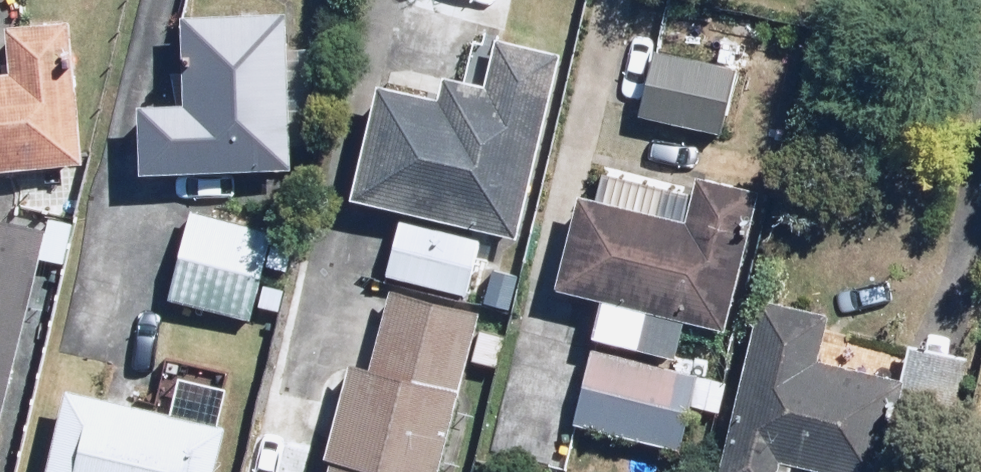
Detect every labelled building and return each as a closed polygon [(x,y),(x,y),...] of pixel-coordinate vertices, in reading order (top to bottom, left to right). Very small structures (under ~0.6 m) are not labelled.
[(288,141),(317,141),(317,43),(288,43),(288,9),(187,10),(187,101),(145,101),(146,170),(289,170),(288,141)] [(87,158),(77,15),(0,20),(0,164),(87,158)] [(490,81),(447,71),(441,93),(385,80),(363,175),(382,179),(376,203),(404,210),(389,272),(472,292),(487,229),(518,237),(562,50),(501,36),(490,81)] [(741,65),(660,48),(645,118),(726,135),(741,65)] [(646,207),(653,181),(605,168),(598,195),(585,191),(561,280),(604,291),(593,331),(678,353),(688,314),(730,325),(766,194),(699,176),(687,218),(657,210),(646,207)] [(274,230),(188,209),(168,294),(254,315),(274,230)] [(0,215),(0,406),(46,227),(0,215)] [(475,313),(398,296),(383,365),(351,358),(331,448),(313,444),(307,471),(440,471),(475,313)] [(851,364),(825,358),(834,314),(759,299),(723,471),(796,471),(798,460),(854,471),(891,471),(901,421),(956,432),(971,354),(908,342),(906,351),(856,341),(851,364)] [(577,424),(683,449),(693,406),(723,413),(732,376),(592,343),(579,401),(517,389),(504,459),(568,471),(577,424)] [(171,410),(72,387),(52,471),(217,471),(229,424),(220,422),(232,372),(183,360),(171,410)]
